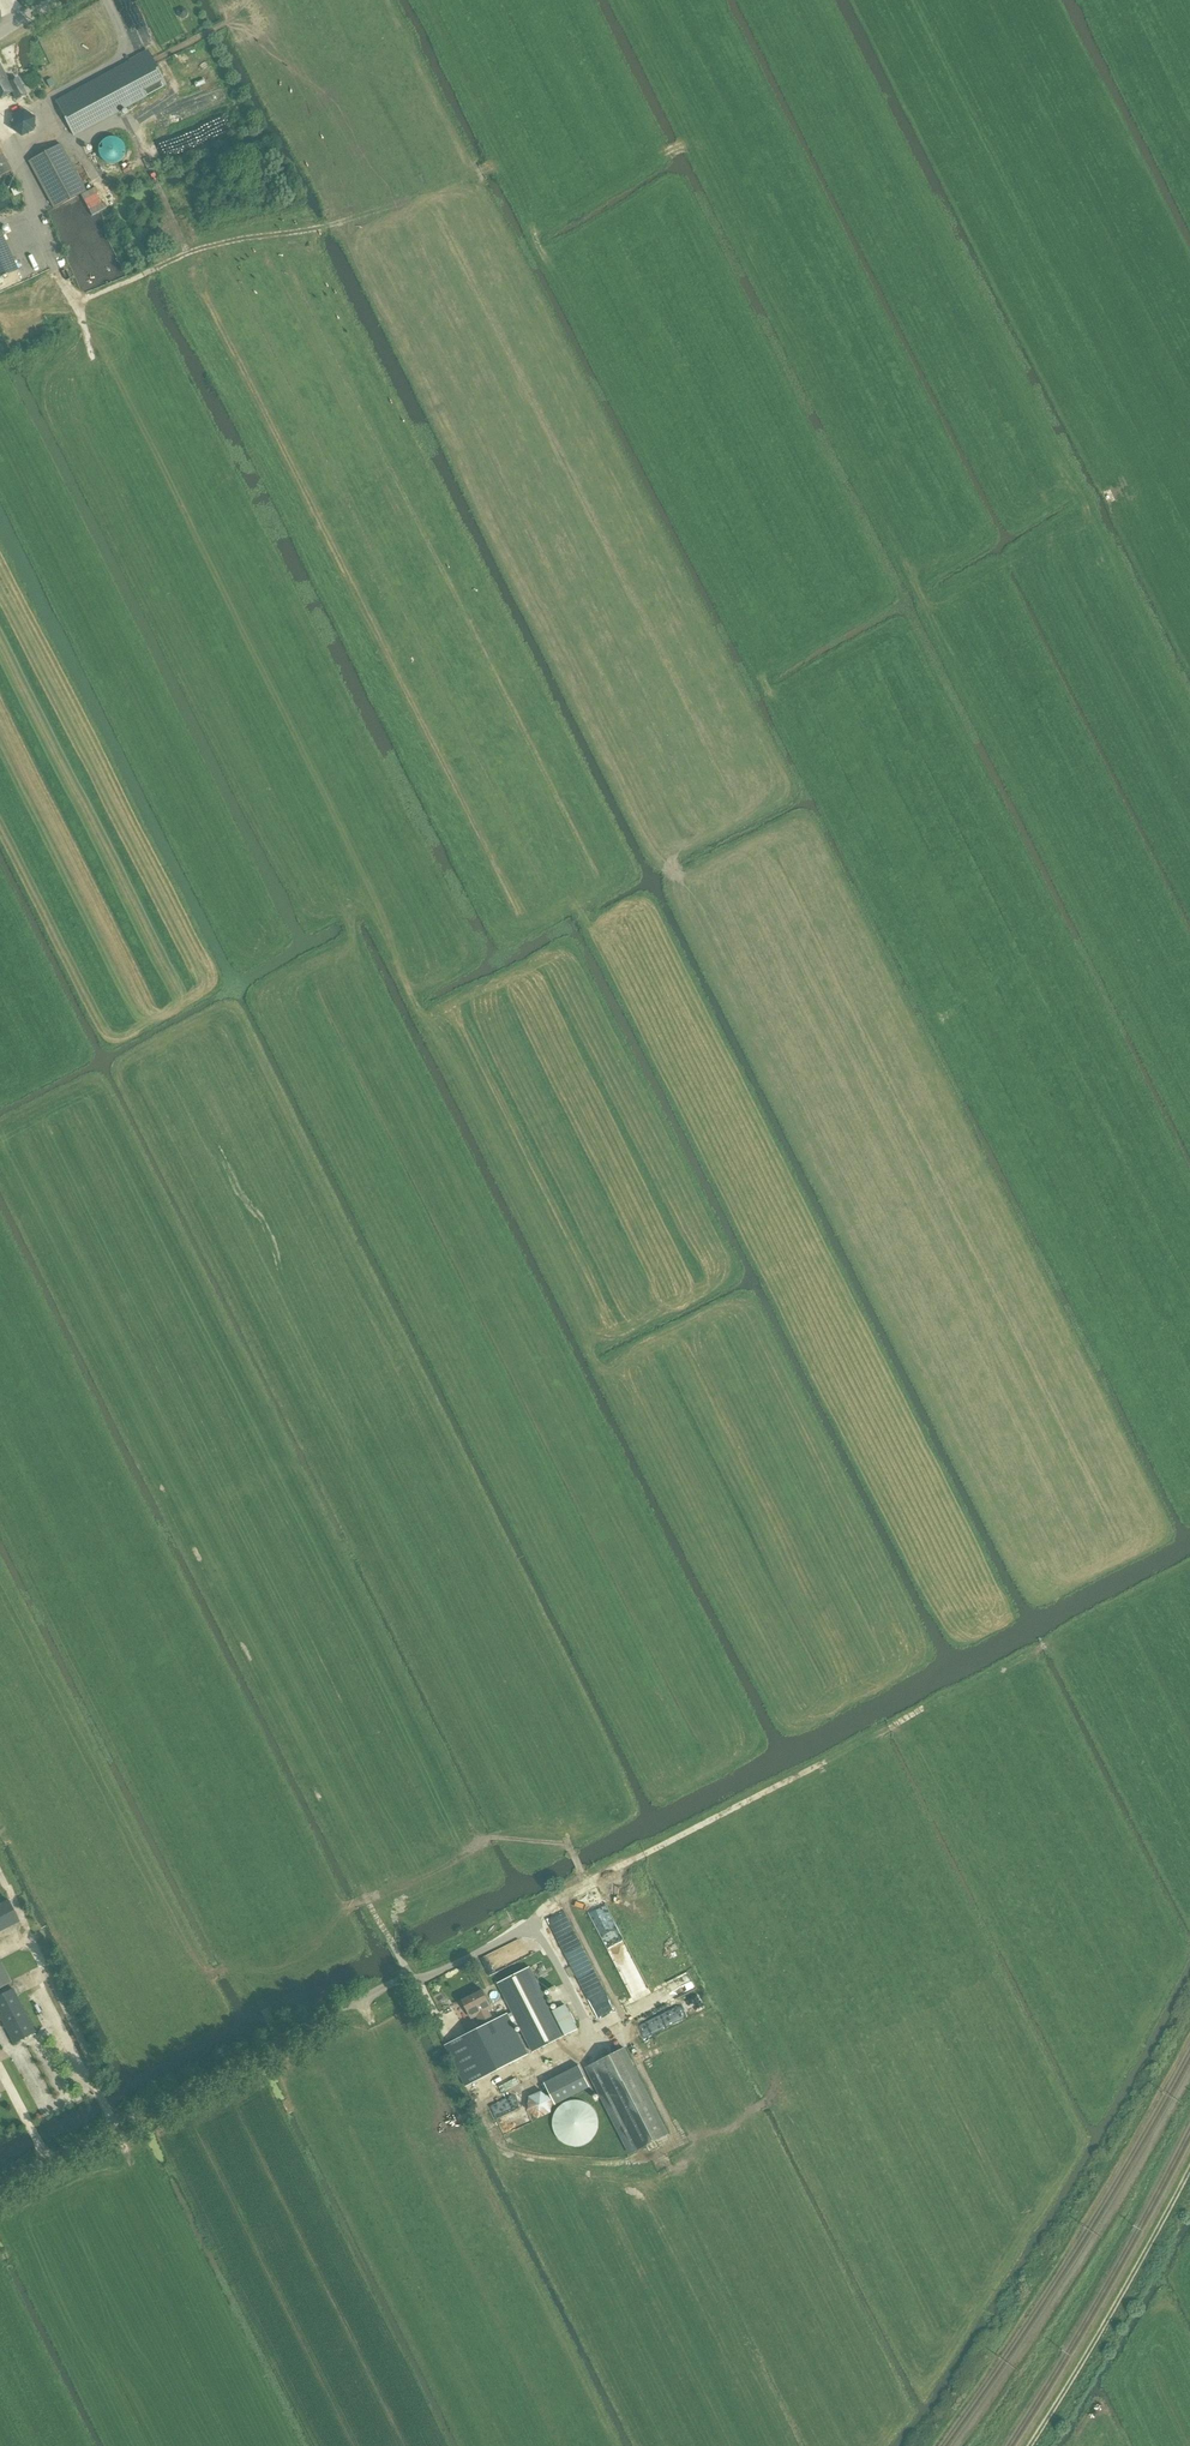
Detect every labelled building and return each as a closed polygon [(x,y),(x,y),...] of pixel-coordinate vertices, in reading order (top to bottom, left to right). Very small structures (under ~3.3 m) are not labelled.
[(74,135),(145,97),(166,86),(147,50),(128,60),(129,61),(56,101),(74,135)] [(0,67),(0,99),(12,92),(16,99),(25,94),(17,79),(9,83),(0,67)] [(34,130),(35,117),(24,110),(12,116),(11,129),(22,136),(34,130)] [(125,153),(125,149),(124,146),(123,143),(121,141),(118,139),(115,137),(112,137),(108,137),(105,138),(102,140),(100,142),(98,145),(97,148),(96,151),(97,154),(98,158),(100,160),(102,163),(105,164),(108,165),(112,165),(115,165),(118,164),(121,162),(123,159),(124,156),(125,153)] [(55,208),(87,191),(61,144),(29,161),(55,208)] [(12,170),(0,148),(0,177),(12,170)] [(18,270),(0,230),(0,278),(18,270)] [(19,1921),(8,1900),(0,1904),(0,1931),(19,1921)] [(11,1982),(1,1963),(0,1963),(0,1988),(11,1982)] [(565,2035),(538,1982),(530,1967),(498,1983),(513,2013),(509,2015),(508,2014),(495,2021),(489,2010),(492,2008),(483,1990),(463,2000),(473,2018),(477,2016),(483,2027),(446,2046),(466,2086),(529,2054),(515,2028),(520,2025),(533,2052),(565,2035)] [(35,2031),(13,1988),(0,1995),(0,2016),(13,2042),(35,2031)] [(669,2134),(625,2048),(587,2067),(630,2153),(669,2134)] [(597,2124),(598,2119),(597,2115),(596,2111),(594,2107),(591,2104),(588,2101),(584,2099),(580,2098),(575,2098),(571,2098),(567,2099),(563,2101),(560,2104),(557,2108),(555,2112),(554,2116),(553,2120),(554,2124),(555,2129),(557,2132),(560,2136),(564,2138),(567,2140),(572,2142),(576,2142),(580,2141),(584,2140),(588,2138),(592,2135),(594,2132),(596,2128),(597,2124)]
